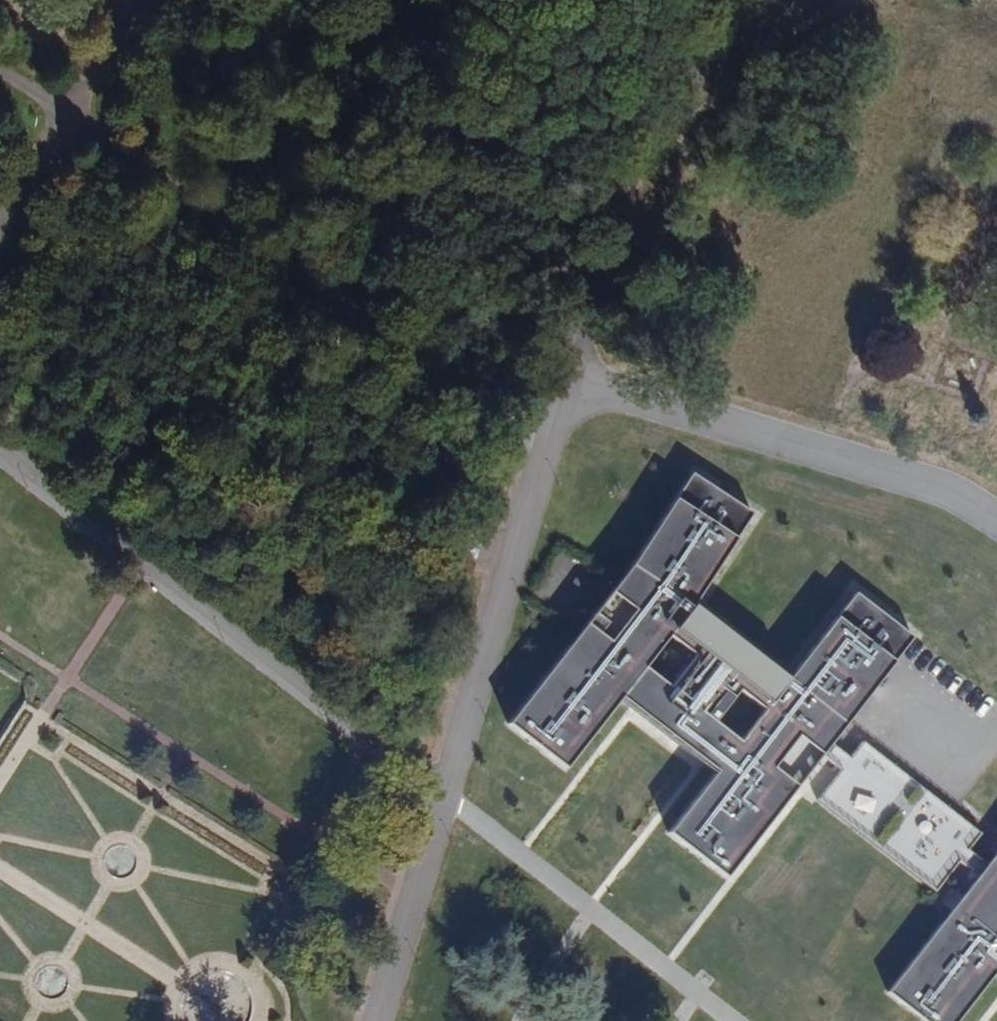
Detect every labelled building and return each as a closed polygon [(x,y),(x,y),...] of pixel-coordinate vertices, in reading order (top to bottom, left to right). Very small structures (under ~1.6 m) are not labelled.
[(737,348),(745,351),(751,331),(744,328),(737,348)] [(764,520),(698,471),(633,573),(507,728),(571,774),(625,701),(717,768),(670,831),(740,883),(825,768),(831,773),(805,808),(934,904),(988,832),(870,744),(853,756),(837,744),(916,638),(857,595),(795,679),(699,608),(764,520)] [(120,842),(104,858),(122,877),(139,862),(120,842)] [(926,1020),(963,1020),(996,978),(996,979),(996,858),(992,866),(894,997),(926,1020)] [(51,964),(36,981),(53,997),(69,981),(51,964)]
